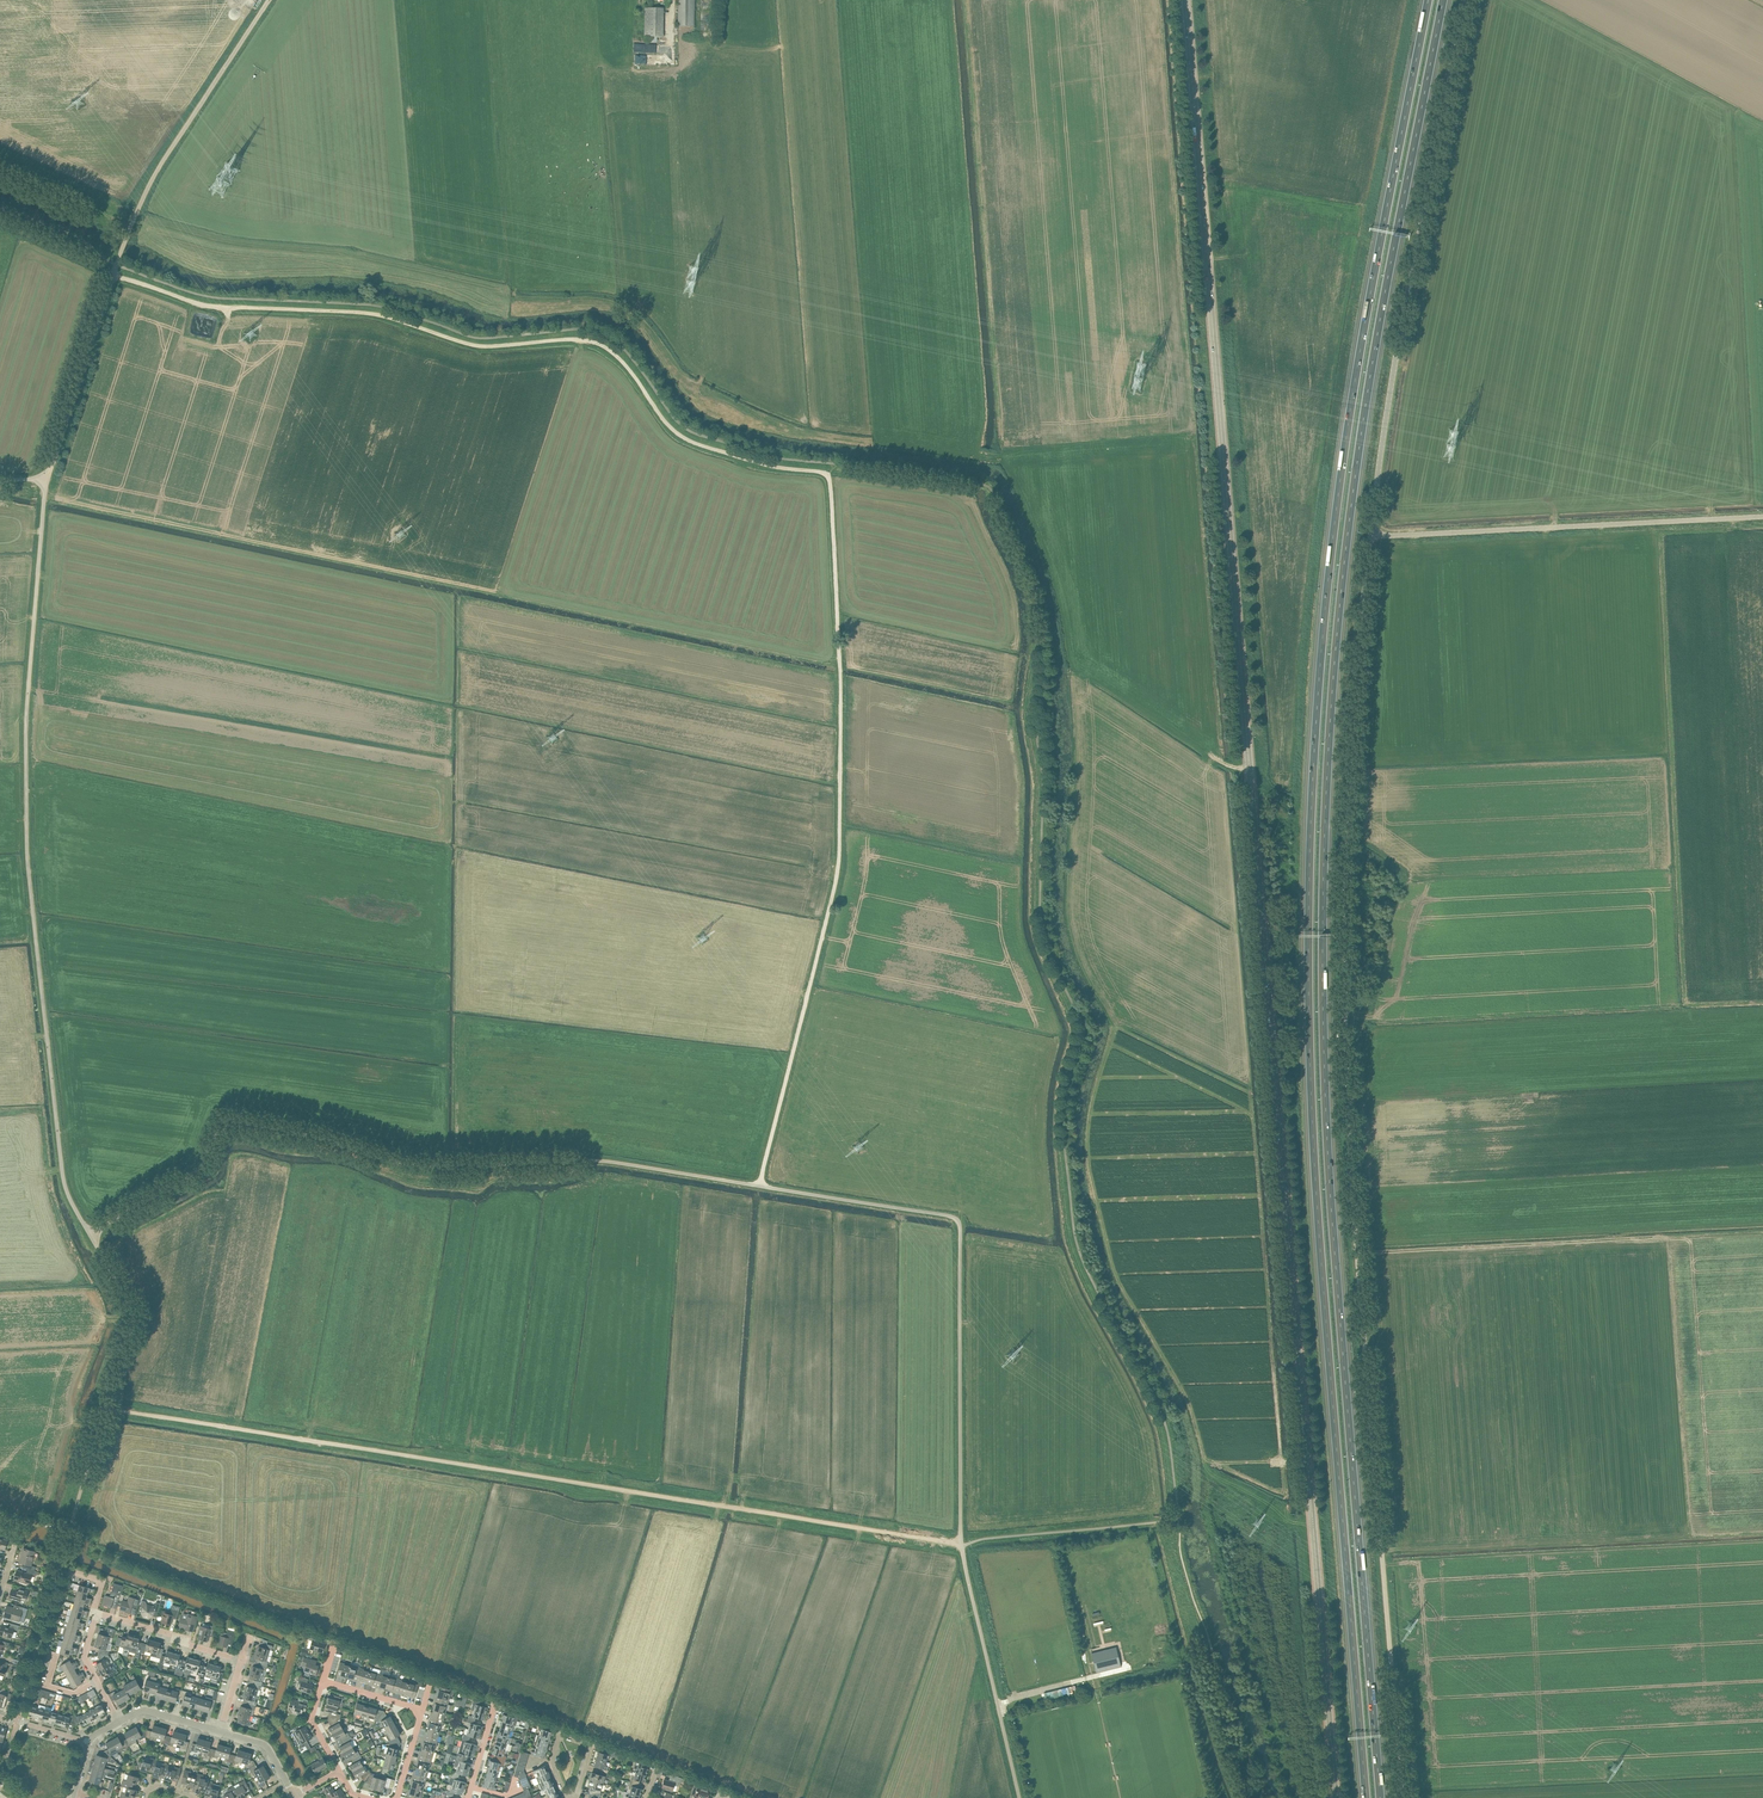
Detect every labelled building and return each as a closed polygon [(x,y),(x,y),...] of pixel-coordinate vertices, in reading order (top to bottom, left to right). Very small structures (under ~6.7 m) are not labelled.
[(694,26),(694,0),(679,0),(678,26),(694,26)] [(644,36),(663,37),(664,9),(645,8),(644,36)] [(22,1567),(28,1569),(32,1570),(33,1566),(31,1565),(35,1552),(23,1548),(21,1555),(23,1556),(21,1563),(23,1563),(22,1567)] [(32,1574),(35,1575),(37,1571),(32,1570),(28,1569),(27,1573),(17,1570),(14,1580),(29,1584),(32,1574)] [(105,1595),(102,1605),(111,1608),(112,1605),(117,1607),(123,1586),(114,1583),(110,1597),(105,1595)] [(93,1593),(94,1589),(79,1585),(78,1591),(87,1594),(88,1591),(93,1593)] [(28,1591),(19,1589),(18,1593),(11,1591),(9,1599),(19,1602),(20,1599),(26,1600),(28,1591)] [(86,1597),(87,1594),(78,1591),(76,1597),(91,1602),(92,1599),(86,1597)] [(90,1605),(91,1602),(76,1597),(74,1604),(84,1606),(85,1603),(90,1605)] [(125,1611),(125,1612),(134,1615),(139,1600),(130,1597),(128,1602),(123,1601),(120,1610),(125,1611)] [(83,1610),(84,1606),(74,1604),(72,1610),(69,1609),(87,1614),(88,1611),(83,1610)] [(24,1607),(15,1605),(14,1608),(7,1606),(3,1617),(20,1621),(24,1607)] [(154,1613),(157,1614),(159,1607),(156,1606),(155,1609),(154,1610),(152,1606),(147,1605),(142,1607),(141,1612),(143,1617),(149,1619),(153,1616),(154,1613)] [(163,1616),(161,1622),(171,1625),(173,1618),(176,1619),(180,1607),(173,1605),(170,1613),(164,1611),(164,1613),(162,1612),(161,1616),(163,1616)] [(86,1617),(87,1614),(69,1609),(67,1615),(70,1616),(80,1619),(81,1616),(86,1617)] [(188,1614),(188,1615),(183,1614),(182,1618),(181,1618),(178,1627),(184,1628),(184,1629),(193,1632),(197,1617),(188,1614)] [(79,1622),(80,1619),(70,1616),(67,1615),(65,1621),(69,1622),(83,1627),(84,1623),(79,1622)] [(83,1627),(69,1622),(67,1628),(77,1631),(77,1628),(83,1630),(83,1627)] [(0,1630),(0,1635),(11,1638),(14,1629),(18,1630),(19,1626),(11,1623),(10,1628),(1,1625),(0,1630)] [(213,1634),(215,1627),(216,1624),(215,1623),(214,1626),(210,1625),(209,1628),(200,1626),(198,1633),(200,1634),(198,1639),(207,1641),(209,1633),(213,1634)] [(77,1631),(67,1628),(64,1628),(62,1634),(65,1635),(80,1639),(81,1636),(76,1634),(77,1631)] [(113,1638),(114,1634),(115,1631),(107,1628),(105,1635),(98,1633),(97,1640),(108,1643),(110,1637),(113,1638)] [(229,1639),(233,1640),(235,1632),(228,1630),(225,1637),(221,1636),(218,1644),(227,1647),(229,1639)] [(130,1651),(134,1635),(128,1633),(126,1640),(122,1638),(120,1647),(119,1650),(123,1651),(123,1649),(130,1651)] [(79,1642),(80,1639),(65,1635),(63,1641),(73,1644),(74,1641),(79,1642)] [(134,1635),(130,1651),(129,1652),(136,1653),(135,1657),(139,1658),(143,1644),(139,1643),(141,1637),(134,1635)] [(316,1641),(317,1637),(310,1635),(309,1639),(312,1640),(310,1649),(322,1652),(325,1644),(316,1641)] [(151,1653),(155,1641),(148,1639),(146,1645),(143,1644),(139,1658),(140,1653),(144,1654),(145,1651),(151,1653)] [(10,1643),(0,1640),(0,1656),(1,1656),(4,1646),(8,1647),(10,1643)] [(106,1650),(108,1643),(97,1640),(95,1646),(101,1648),(99,1655),(108,1654),(109,1650),(106,1650)] [(72,1647),(73,1644),(63,1641),(61,1647),(76,1651),(77,1648),(72,1647)] [(155,1641),(151,1653),(150,1655),(161,1658),(162,1656),(163,1650),(159,1649),(161,1643),(155,1641)] [(260,1646),(259,1646),(258,1649),(257,1648),(256,1652),(268,1655),(270,1650),(271,1650),(272,1650),(273,1646),(267,1644),(262,1643),(261,1642),(260,1646)] [(75,1654),(76,1651),(61,1647),(60,1653),(60,1654),(64,1655),(69,1656),(70,1653),(75,1654)] [(1121,1666),(1116,1647),(1092,1653),(1094,1661),(1094,1664),(1096,1672),(1121,1666)] [(170,1664),(174,1653),(167,1651),(165,1657),(162,1656),(161,1658),(159,1663),(163,1665),(164,1662),(170,1664)] [(268,1655),(256,1652),(255,1656),(256,1656),(255,1658),(256,1659),(255,1662),(267,1666),(268,1662),(266,1661),(268,1655)] [(180,1655),(174,1653),(170,1664),(177,1666),(176,1668),(180,1669),(182,1662),(179,1661),(180,1655)] [(100,1670),(110,1664),(107,1658),(110,1657),(108,1654),(99,1655),(102,1661),(96,1664),(100,1670)] [(186,1663),(182,1662),(180,1669),(184,1670),(184,1671),(190,1673),(191,1670),(194,1659),(188,1657),(186,1663)] [(305,1670),(311,1672),(310,1676),(315,1677),(318,1666),(311,1664),(312,1659),(304,1657),(302,1665),(306,1666),(305,1670)] [(201,1675),(203,1668),(199,1667),(201,1661),(194,1659),(191,1670),(197,1672),(197,1674),(201,1675)] [(64,1671),(78,1663),(76,1661),(71,1663),(70,1660),(61,1665),(64,1671)] [(266,1670),(267,1666),(255,1662),(254,1666),(253,1666),(252,1669),(251,1668),(250,1672),(262,1675),(264,1670),(265,1670),(266,1670)] [(347,1677),(350,1665),(341,1662),(337,1675),(341,1677),(341,1675),(347,1677)] [(79,1666),(78,1663),(64,1671),(67,1677),(76,1672),(74,1669),(79,1666)] [(203,1668),(201,1675),(211,1678),(215,1665),(208,1663),(206,1669),(203,1668)] [(113,1670),(110,1664),(100,1670),(103,1676),(109,1673),(110,1676),(118,1672),(116,1669),(113,1670)] [(211,1678),(221,1681),(223,1674),(220,1673),(222,1667),(215,1665),(211,1678)] [(356,1681),(360,1668),(350,1665),(347,1677),(353,1679),(353,1680),(356,1681)] [(366,1682),(370,1671),(360,1668),(356,1681),(360,1682),(361,1681),(366,1682)] [(376,1687),(379,1674),(380,1670),(371,1668),(370,1671),(366,1682),(372,1684),(372,1686),(376,1687)] [(70,1682),(84,1675),(82,1672),(78,1675),(76,1672),(67,1677),(70,1682)] [(262,1675),(250,1672),(249,1675),(250,1676),(249,1678),(250,1678),(249,1682),(261,1686),(262,1682),(262,1681),(261,1681),(262,1675)] [(386,1688),(389,1677),(379,1674),(376,1687),(379,1688),(380,1686),(386,1688)] [(85,1678),(84,1675),(70,1682),(73,1688),(82,1683),(81,1680),(85,1678)] [(133,1681),(130,1683),(135,1692),(141,1689),(133,1675),(130,1677),(133,1681)] [(150,1692),(154,1677),(151,1676),(150,1681),(146,1680),(143,1690),(150,1692)] [(299,1676),(297,1680),(299,1681),(298,1682),(299,1684),(301,1684),(299,1690),(310,1693),(313,1685),(305,1683),(306,1679),(299,1676)] [(159,1686),(160,1684),(156,1683),(157,1678),(154,1677),(150,1692),(156,1694),(159,1686)] [(395,1692),(399,1679),(389,1677),(386,1688),(392,1690),(391,1691),(395,1692)] [(404,1697),(409,1682),(399,1679),(395,1692),(401,1694),(401,1696),(404,1697)] [(135,1692),(130,1683),(126,1684),(124,1680),(121,1682),(122,1684),(130,1698),(129,1695),(135,1692)] [(260,1690),(261,1686),(249,1682),(248,1686),(247,1686),(246,1688),(245,1688),(244,1692),(256,1695),(258,1690),(259,1690),(260,1690)] [(414,1698),(418,1685),(409,1682),(404,1697),(407,1698),(408,1696),(414,1698)] [(162,1699),(167,1683),(163,1683),(162,1687),(159,1686),(156,1694),(155,1697),(162,1699)] [(169,1701),(172,1690),(168,1689),(170,1684),(167,1683),(162,1699),(169,1701)] [(130,1698),(122,1684),(120,1686),(122,1690),(119,1692),(124,1701),(130,1698)] [(452,1690),(439,1686),(438,1690),(439,1691),(437,1696),(436,1696),(435,1700),(448,1704),(452,1690)] [(177,1697),(180,1698),(182,1690),(176,1688),(175,1691),(172,1690),(169,1701),(175,1702),(177,1697)] [(1061,1688),(1044,1692),(1045,1699),(1063,1695),(1061,1688)] [(91,1694),(95,1692),(93,1689),(87,1693),(88,1696),(90,1699),(93,1697),(91,1694)] [(48,1699),(49,1695),(50,1692),(43,1690),(42,1693),(41,1697),(48,1699)] [(189,1706),(192,1696),(188,1695),(189,1692),(182,1690),(180,1698),(184,1698),(182,1704),(189,1706)] [(124,1701),(119,1692),(116,1694),(114,1691),(108,1694),(112,1701),(115,1699),(118,1705),(124,1701)] [(195,1708),(200,1693),(197,1692),(195,1697),(192,1696),(189,1706),(195,1708)] [(256,1695),(244,1692),(243,1695),(244,1696),(243,1698),(244,1698),(243,1702),(256,1706),(257,1702),(256,1701),(255,1701),(256,1695)] [(12,1694),(9,1693),(8,1696),(0,1694),(0,1707),(4,1708),(7,1700),(10,1701),(12,1694)] [(202,1710),(205,1700),(201,1699),(203,1694),(200,1693),(195,1708),(202,1710)] [(56,1694),(55,1697),(54,1702),(61,1704),(62,1699),(63,1696),(56,1694)] [(328,1701),(327,1704),(338,1707),(340,1701),(342,1702),(343,1698),(334,1695),(333,1699),(327,1697),(326,1701),(328,1701)] [(214,1707),(215,1703),(216,1700),(209,1698),(208,1701),(205,1700),(202,1710),(208,1712),(210,1706),(214,1707)] [(292,1713),(301,1715),(303,1708),(306,1709),(307,1705),(300,1702),(291,1699),(289,1707),(290,1708),(293,1712),(292,1713)] [(445,1713),(448,1704),(435,1700),(434,1704),(435,1704),(433,1710),(445,1713)] [(474,1700),(473,1703),(471,1709),(474,1710),(486,1714),(487,1708),(479,1705),(480,1702),(474,1700)] [(255,1709),(256,1706),(243,1702),(242,1706),(241,1706),(240,1708),(239,1712),(251,1715),(252,1710),(254,1710),(255,1709)] [(361,1715),(364,1705),(359,1704),(359,1702),(357,1702),(353,1715),(357,1716),(357,1714),(361,1715)] [(98,1706),(95,1708),(100,1717),(104,1714),(106,1713),(101,1704),(98,1705),(98,1706)] [(336,1713),(338,1707),(327,1704),(325,1711),(328,1712),(328,1711),(331,1712),(329,1720),(332,1719),(340,1718),(341,1715),(336,1713)] [(35,1718),(38,1708),(34,1707),(35,1706),(32,1705),(29,1715),(31,1716),(30,1717),(35,1718)] [(367,1717),(371,1706),(369,1705),(368,1706),(364,1705),(361,1715),(365,1716),(364,1719),(367,1720),(367,1717)] [(377,1720),(384,1711),(377,1709),(372,1708),(373,1706),(371,1706),(367,1717),(367,1720),(370,1721),(371,1718),(374,1719),(377,1720)] [(42,1719),(45,1709),(42,1708),(42,1709),(38,1708),(35,1718),(40,1720),(40,1719),(42,1719)] [(100,1717),(95,1708),(92,1709),(91,1709),(89,1710),(94,1719),(95,1718),(96,1719),(100,1717)] [(48,1722),(51,1712),(47,1711),(48,1710),(45,1709),(42,1719),(44,1720),(43,1721),(48,1722)] [(94,1719),(89,1710),(86,1712),(83,1714),(88,1723),(92,1721),(92,1720),(94,1719)] [(442,1723),(445,1713),(433,1710),(432,1716),(430,1715),(429,1719),(442,1723)] [(484,1720),(486,1714),(474,1710),(472,1716),(469,1715),(468,1719),(475,1721),(476,1718),(484,1720)] [(391,1715),(388,1717),(384,1711),(377,1720),(378,1722),(381,1721),(384,1727),(393,1722),(391,1718),(392,1717),(391,1715)] [(516,1725),(519,1715),(508,1711),(506,1715),(504,1714),(503,1717),(502,1721),(512,1724),(516,1725)] [(55,1723),(58,1713),(55,1712),(55,1713),(51,1712),(48,1722),(53,1723),(55,1723)] [(251,1715),(239,1712),(237,1715),(238,1716),(238,1718),(237,1722),(250,1726),(251,1722),(250,1721),(249,1721),(251,1715)] [(61,1726),(64,1716),(61,1715),(61,1714),(58,1713),(55,1723),(57,1724),(61,1726)] [(88,1723),(83,1714),(80,1716),(79,1715),(77,1717),(76,1715),(74,1715),(75,1726),(80,1723),(82,1726),(83,1725),(84,1726),(88,1723)] [(75,1726),(74,1715),(71,1715),(71,1717),(68,1716),(68,1717),(64,1716),(61,1726),(66,1727),(66,1726),(68,1727),(69,1724),(75,1726)] [(332,1734),(342,1728),(339,1723),(342,1722),(340,1718),(332,1719),(335,1725),(328,1729),(330,1732),(331,1731),(332,1734)] [(439,1732),(442,1723),(429,1719),(428,1723),(430,1723),(428,1729),(439,1732)] [(474,1724),(475,1721),(468,1719),(467,1722),(470,1723),(468,1729),(480,1732),(482,1726),(474,1724)] [(510,1730),(512,1724),(502,1721),(501,1724),(500,1728),(510,1730)] [(388,1733),(398,1728),(397,1726),(396,1726),(393,1722),(384,1727),(386,1731),(384,1732),(385,1735),(388,1733)] [(550,1727),(539,1723),(538,1728),(539,1731),(541,1731),(540,1735),(538,1735),(550,1738),(551,1735),(552,1732),(549,1731),(550,1727)] [(157,1738),(160,1727),(154,1725),(152,1731),(144,1729),(145,1737),(153,1739),(154,1737),(157,1738)] [(302,1748),(304,1747),(306,1746),(308,1750),(311,1748),(307,1741),(312,1738),(310,1734),(309,1734),(305,1726),(295,1731),(302,1743),(300,1744),(302,1748)] [(136,1727),(130,1730),(136,1739),(139,1738),(140,1740),(145,1737),(144,1729),(139,1732),(136,1727)] [(167,1729),(160,1727),(157,1738),(161,1739),(160,1741),(167,1743),(169,1736),(165,1735),(167,1729)] [(350,1737),(348,1734),(348,1732),(345,1734),(342,1728),(332,1734),(336,1741),(339,1739),(338,1738),(341,1737),(343,1741),(342,1741),(342,1742),(350,1737)] [(399,1729),(398,1728),(388,1733),(391,1739),(389,1740),(391,1744),(401,1742),(397,1736),(400,1735),(398,1730),(399,1729)] [(508,1737),(510,1730),(500,1728),(499,1731),(498,1734),(508,1737)] [(437,1742),(439,1732),(428,1729),(426,1735),(425,1735),(424,1738),(437,1742)] [(478,1739),(480,1732),(468,1729),(467,1735),(464,1734),(463,1735),(460,1734),(459,1736),(463,1737),(470,1739),(470,1736),(478,1739)] [(136,1739),(130,1730),(124,1733),(127,1739),(124,1740),(128,1747),(134,1744),(132,1741),(136,1739)] [(177,1744),(180,1733),(174,1731),(172,1737),(169,1736),(167,1743),(173,1745),(174,1743),(177,1744)] [(187,1735),(180,1733),(177,1744),(181,1745),(180,1747),(187,1749),(189,1742),(185,1741),(187,1735)] [(511,1738),(508,1737),(498,1734),(497,1737),(498,1737),(496,1741),(509,1744),(511,1738)] [(549,1741),(550,1738),(538,1735),(536,1741),(548,1745),(549,1741)] [(342,1753),(353,1747),(350,1742),(353,1740),(352,1737),(352,1736),(350,1737),(342,1742),(344,1745),(338,1748),(340,1751),(341,1750),(342,1753)] [(118,1737),(112,1740),(117,1750),(120,1748),(122,1750),(128,1747),(124,1740),(121,1742),(118,1737)] [(469,1743),(470,1739),(463,1737),(460,1747),(475,1751),(476,1745),(469,1743)] [(202,1751),(205,1740),(198,1738),(196,1744),(193,1743),(190,1750),(197,1752),(198,1750),(202,1751)] [(434,1752),(437,1742),(424,1738),(423,1742),(424,1743),(422,1749),(434,1752)] [(117,1750),(112,1740),(106,1743),(109,1749),(104,1751),(110,1757),(115,1754),(114,1751),(117,1750)] [(211,1742),(205,1740),(202,1751),(205,1752),(204,1754),(211,1756),(213,1749),(210,1748),(211,1742)] [(507,1751),(509,1744),(496,1741),(495,1744),(494,1747),(505,1750),(507,1751)] [(547,1748),(548,1745),(536,1741),(538,1742),(536,1748),(546,1752),(547,1749),(547,1748)] [(399,1749),(401,1742),(391,1744),(390,1747),(389,1746),(387,1753),(397,1756),(398,1752),(399,1752),(400,1750),(399,1749)] [(222,1756),(225,1746),(218,1744),(216,1750),(213,1749),(211,1756),(217,1758),(218,1755),(222,1756)] [(231,1748),(225,1746),(222,1756),(225,1757),(224,1760),(231,1762),(233,1755),(230,1754),(231,1748)] [(315,1746),(311,1748),(308,1750),(310,1755),(315,1752),(319,1758),(318,1759),(318,1760),(310,1765),(315,1773),(328,1766),(322,1757),(318,1750),(317,1750),(315,1746)] [(356,1752),(353,1747),(342,1753),(346,1759),(349,1758),(349,1757),(351,1755),(354,1760),(360,1756),(358,1751),(356,1752)] [(473,1757),(475,1751),(460,1747),(457,1756),(467,1759),(468,1756),(473,1757)] [(504,1754),(505,1750),(494,1747),(495,1747),(494,1751),(493,1751),(492,1754),(495,1755),(494,1758),(505,1761),(506,1757),(505,1754),(504,1754)] [(546,1752),(536,1748),(535,1752),(532,1751),(531,1754),(544,1758),(545,1755),(546,1751),(546,1752)] [(617,1756),(618,1753),(604,1748),(603,1753),(598,1752),(596,1759),(606,1762),(607,1758),(610,1759),(611,1756),(612,1756),(612,1755),(617,1756)] [(431,1761),(434,1752),(422,1749),(421,1754),(419,1754),(418,1758),(431,1761)] [(242,1762),(245,1752),(238,1750),(236,1756),(233,1755),(231,1762),(238,1764),(238,1761),(242,1762)] [(109,1762),(110,1757),(104,1751),(103,1756),(97,1755),(95,1761),(105,1764),(106,1761),(109,1762)] [(252,1754),(245,1752),(242,1762),(245,1763),(245,1766),(249,1767),(254,1761),(250,1760),(252,1754)] [(395,1761),(397,1756),(387,1753),(385,1760),(396,1763),(397,1761),(395,1761)] [(353,1772),(363,1766),(360,1761),(362,1759),(360,1756),(354,1760),(355,1763),(349,1767),(350,1770),(351,1769),(353,1772)] [(466,1762),(467,1759),(457,1756),(456,1759),(459,1760),(458,1766),(469,1770),(471,1764),(466,1762)] [(156,1765),(157,1760),(151,1758),(150,1761),(144,1759),(143,1762),(139,1762),(138,1766),(141,1767),(140,1770),(147,1772),(147,1771),(153,1772),(156,1765)] [(428,1771),(431,1761),(418,1758),(417,1761),(418,1762),(417,1768),(428,1771)] [(504,1765),(505,1761),(494,1758),(493,1761),(490,1760),(489,1764),(490,1764),(489,1767),(488,1767),(499,1770),(500,1766),(501,1767),(504,1765)] [(605,1765),(606,1762),(596,1759),(594,1766),(600,1768),(599,1771),(608,1774),(609,1770),(607,1769),(608,1766),(605,1765)] [(396,1765),(396,1763),(385,1760),(383,1767),(393,1770),(394,1765),(396,1765)] [(643,1763),(636,1760),(634,1768),(637,1768),(636,1772),(646,1775),(646,1772),(647,1773),(648,1768),(642,1767),(643,1763)] [(105,1764),(95,1761),(93,1768),(108,1772),(109,1769),(104,1768),(105,1764)] [(258,1768),(254,1761),(249,1767),(249,1769),(251,1772),(253,1775),(255,1774),(257,1777),(267,1771),(263,1765),(258,1768)] [(168,1769),(169,1765),(162,1763),(161,1767),(156,1765),(153,1772),(152,1776),(159,1777),(159,1776),(165,1778),(168,1769)] [(365,1780),(371,1773),(369,1770),(367,1771),(363,1766),(353,1772),(356,1778),(359,1777),(359,1776),(362,1774),(365,1780)] [(467,1776),(469,1770),(458,1766),(456,1772),(453,1771),(452,1775),(459,1777),(460,1774),(467,1776)] [(547,1769),(546,1766),(533,1771),(534,1774),(537,1773),(538,1776),(548,1772),(546,1769),(547,1769)] [(178,1781),(181,1769),(175,1767),(174,1770),(168,1769),(165,1778),(165,1779),(171,1781),(171,1780),(178,1781)] [(497,1777),(499,1770),(488,1767),(487,1770),(488,1770),(487,1774),(497,1777)] [(108,1772),(93,1768),(91,1774),(101,1777),(102,1774),(107,1775),(108,1772)] [(425,1781),(428,1771),(417,1768),(415,1774),(414,1773),(413,1777),(425,1781)] [(527,1777),(525,1774),(524,1771),(520,1769),(517,1777),(518,1777),(519,1780),(527,1777)] [(196,1777),(190,1775),(191,1772),(185,1770),(181,1782),(187,1784),(187,1786),(193,1788),(194,1786),(196,1777)] [(270,1778),(267,1771),(257,1777),(259,1780),(256,1781),(260,1788),(266,1784),(265,1781),(270,1778)] [(612,1775),(608,1774),(599,1771),(598,1774),(592,1773),(590,1779),(602,1783),(604,1777),(611,1779),(612,1775)] [(550,1775),(548,1772),(538,1776),(541,1783),(550,1778),(549,1775),(550,1775)] [(645,1778),(646,1775),(636,1772),(634,1776),(632,1775),(630,1782),(638,1784),(639,1781),(644,1782),(645,1778)] [(208,1782),(209,1780),(203,1779),(204,1775),(197,1773),(196,1777),(194,1786),(200,1788),(199,1789),(205,1791),(208,1782)] [(376,1790),(379,1778),(373,1776),(374,1774),(371,1773),(365,1780),(372,1781),(370,1789),(373,1790),(373,1789),(376,1790)] [(101,1777),(91,1774),(89,1781),(95,1783),(94,1786),(101,1789),(103,1782),(100,1781),(101,1777)] [(121,1786),(127,1787),(137,1790),(134,1789),(136,1783),(137,1784),(139,1777),(128,1774),(127,1780),(123,1779),(121,1786)] [(495,1783),(497,1777),(487,1774),(486,1777),(485,1777),(484,1780),(495,1783)] [(458,1780),(459,1777),(452,1775),(451,1778),(454,1779),(452,1785),(464,1788),(466,1782),(458,1780)] [(385,1780),(379,1778),(376,1790),(383,1792),(384,1788),(383,1788),(384,1787),(389,1788),(391,1779),(386,1777),(385,1780)] [(423,1790),(425,1781),(413,1777),(411,1781),(413,1781),(411,1787),(423,1790)] [(552,1782),(550,1778),(541,1783),(539,1784),(541,1790),(544,1789),(554,1785),(552,1782)] [(678,1787),(680,1782),(682,1783),(683,1778),(681,1778),(680,1780),(674,1779),(673,1782),(664,1780),(662,1788),(672,1791),(674,1785),(678,1787)] [(602,1783),(590,1779),(588,1786),(589,1787),(589,1790),(590,1794),(601,1793),(600,1790),(602,1783)] [(235,1789),(240,1797),(242,1797),(246,1796),(245,1795),(251,1792),(245,1780),(239,1783),(240,1786),(235,1789)] [(495,1783),(484,1780),(485,1781),(484,1784),(483,1784),(482,1787),(496,1791),(497,1788),(494,1787),(495,1783)] [(208,1782),(205,1791),(204,1794),(211,1796),(210,1797),(211,1797),(217,1797),(221,1785),(208,1782)] [(637,1788),(638,1784),(630,1782),(628,1788),(631,1789),(630,1793),(640,1796),(640,1793),(641,1793),(642,1789),(637,1788)] [(324,1789),(329,1797),(330,1797),(334,1796),(335,1797),(345,1797),(340,1789),(334,1792),(331,1785),(324,1789)] [(462,1795),(464,1788),(452,1785),(450,1791),(447,1790),(446,1793),(453,1795),(454,1792),(462,1795)] [(555,1787),(554,1785),(544,1789),(546,1795),(556,1791),(554,1788),(555,1787)] [(224,1796),(225,1797),(239,1797),(240,1797),(235,1789),(233,1786),(227,1789),(229,1793),(224,1796)] [(137,1790),(127,1787),(125,1793),(121,1792),(120,1797),(134,1797),(134,1796),(135,1797),(137,1790)] [(423,1790),(411,1787),(409,1793),(408,1792),(407,1796),(412,1797),(420,1797),(423,1790)] [(709,1797),(709,1794),(708,1794),(709,1790),(698,1787),(696,1796),(701,1797),(709,1797)] [(528,1788),(524,1790),(523,1793),(525,1797),(531,1797),(532,1797),(528,1788)]
